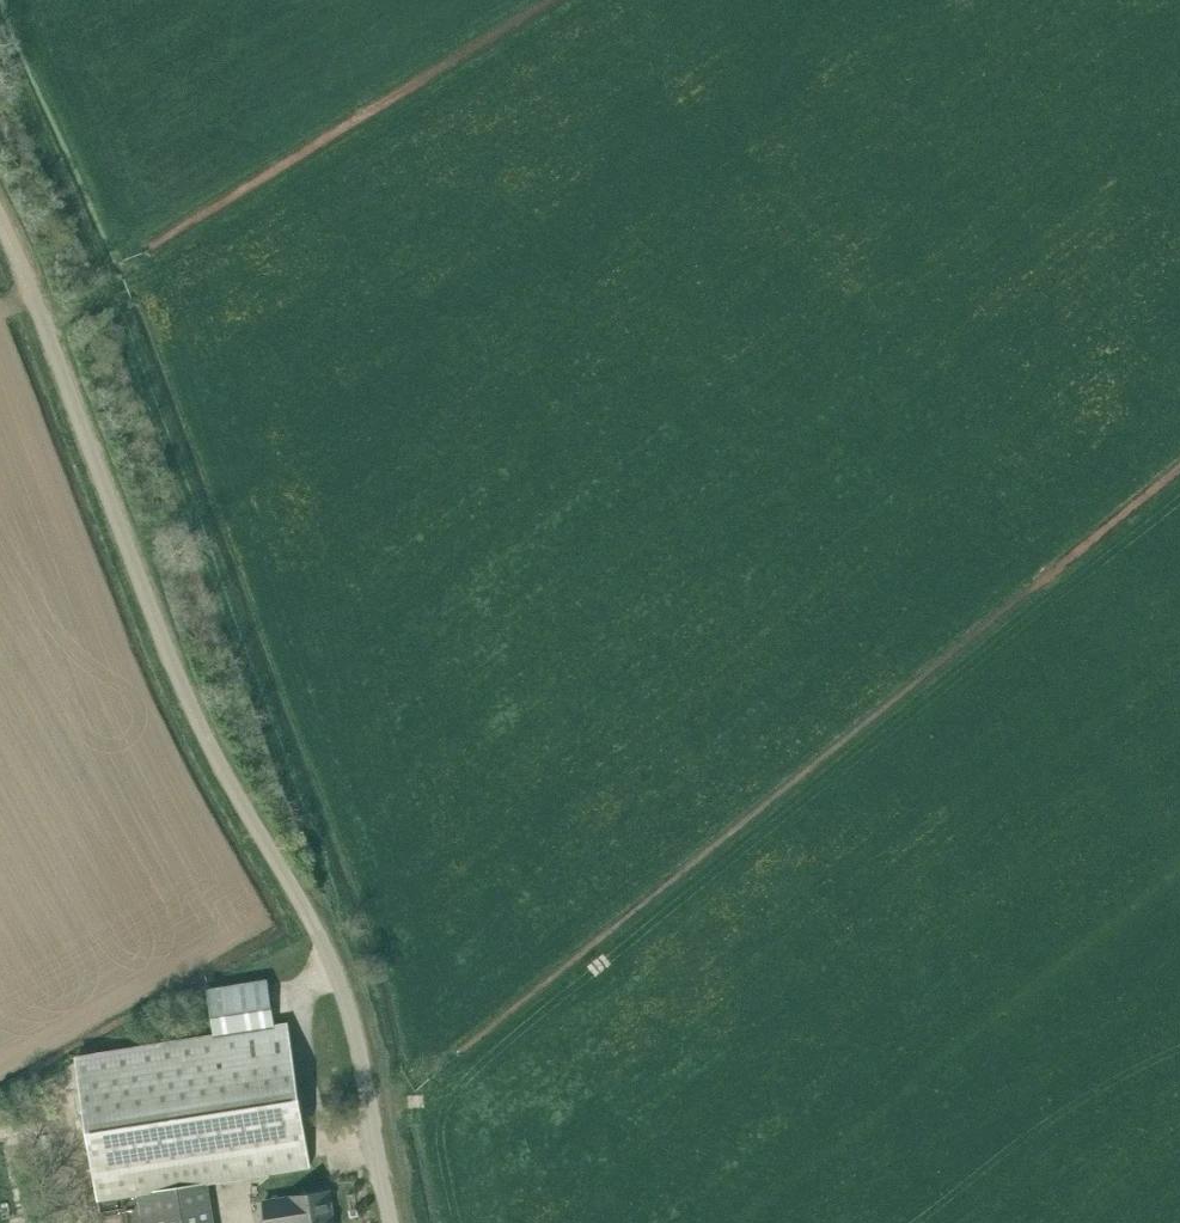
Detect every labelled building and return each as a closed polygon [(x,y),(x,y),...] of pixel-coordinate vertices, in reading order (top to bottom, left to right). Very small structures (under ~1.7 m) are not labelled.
[(268,985),(211,994),(219,1044),(277,1034),(268,985)] [(78,1067),(87,1119),(100,1202),(139,1195),(142,1214),(140,1215),(141,1222),(216,1222),(213,1203),(211,1204),(209,1189),(312,1171),(289,1032),(277,1034),(219,1044),(78,1067)] [(266,1205),(269,1222),(334,1222),(331,1197),(266,1205)]
